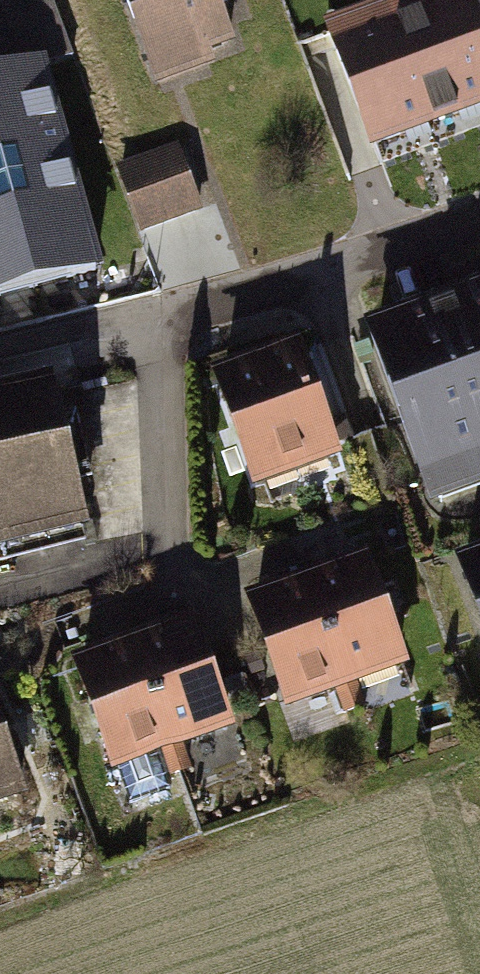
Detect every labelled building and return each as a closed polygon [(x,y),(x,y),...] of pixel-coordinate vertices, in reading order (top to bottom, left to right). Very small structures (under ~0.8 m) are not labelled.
[(161,83),(247,55),(230,3),(239,0),(133,0),(161,83)] [(382,6),(429,134),(479,114),(479,98),(444,0),(399,0),(382,6)] [(479,98),(479,0),(444,0),(479,98)] [(382,6),(326,27),(372,154),(429,134),(382,6)] [(92,268),(37,67),(0,77),(0,293),(92,268)] [(177,145),(118,166),(141,231),(200,210),(177,145)] [(371,318),(434,500),(479,484),(479,281),(371,318)] [(306,334),(217,365),(259,481),(348,449),(306,334)] [(79,521),(45,387),(0,398),(0,541),(79,521)] [(364,557),(307,578),(347,683),(403,662),(364,557)] [(307,578),(251,598),(290,704),(347,683),(307,578)] [(188,621),(132,642),(171,747),(227,727),(188,621)] [(171,747),(132,642),(78,662),(130,802),(167,788),(154,753),(171,747)] [(22,791),(0,730),(0,799),(22,791)]
